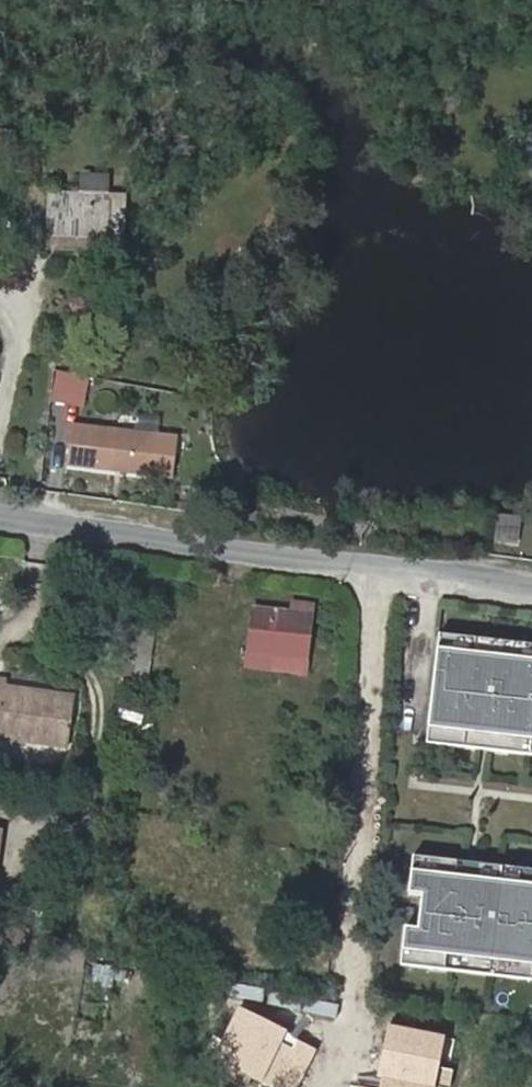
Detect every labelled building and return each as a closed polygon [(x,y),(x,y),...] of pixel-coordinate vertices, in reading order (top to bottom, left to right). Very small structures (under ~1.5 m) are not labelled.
[(81,193),(108,194),(109,174),(81,173),(81,193)] [(122,235),(124,195),(108,194),(81,193),(51,193),(49,231),(122,235)] [(82,403),(87,376),(57,370),(52,398),(82,403)] [(167,475),(171,435),(84,425),(80,465),(167,475)] [(251,607),(245,656),(308,662),(314,604),(291,601),(291,610),(251,607)] [(152,629),(124,625),(115,680),(144,684),(152,629)] [(439,636),(427,744),(531,756),(531,647),(439,636)] [(47,698),(7,691),(8,683),(0,682),(0,738),(39,744),(40,741),(47,698)] [(77,703),(47,698),(40,741),(39,744),(69,749),(77,703)] [(413,857),(409,895),(422,897),(418,931),(405,930),(401,965),(531,980),(531,870),(413,857)] [(89,985),(112,987),(115,968),(92,965),(89,985)] [(240,1005),(211,1057),(265,1086),(293,1086),(315,1047),(240,1005)] [(445,1033),(391,1023),(379,1086),(436,1086),(440,1086),(450,1086),(453,1069),(439,1067),(445,1033)]
